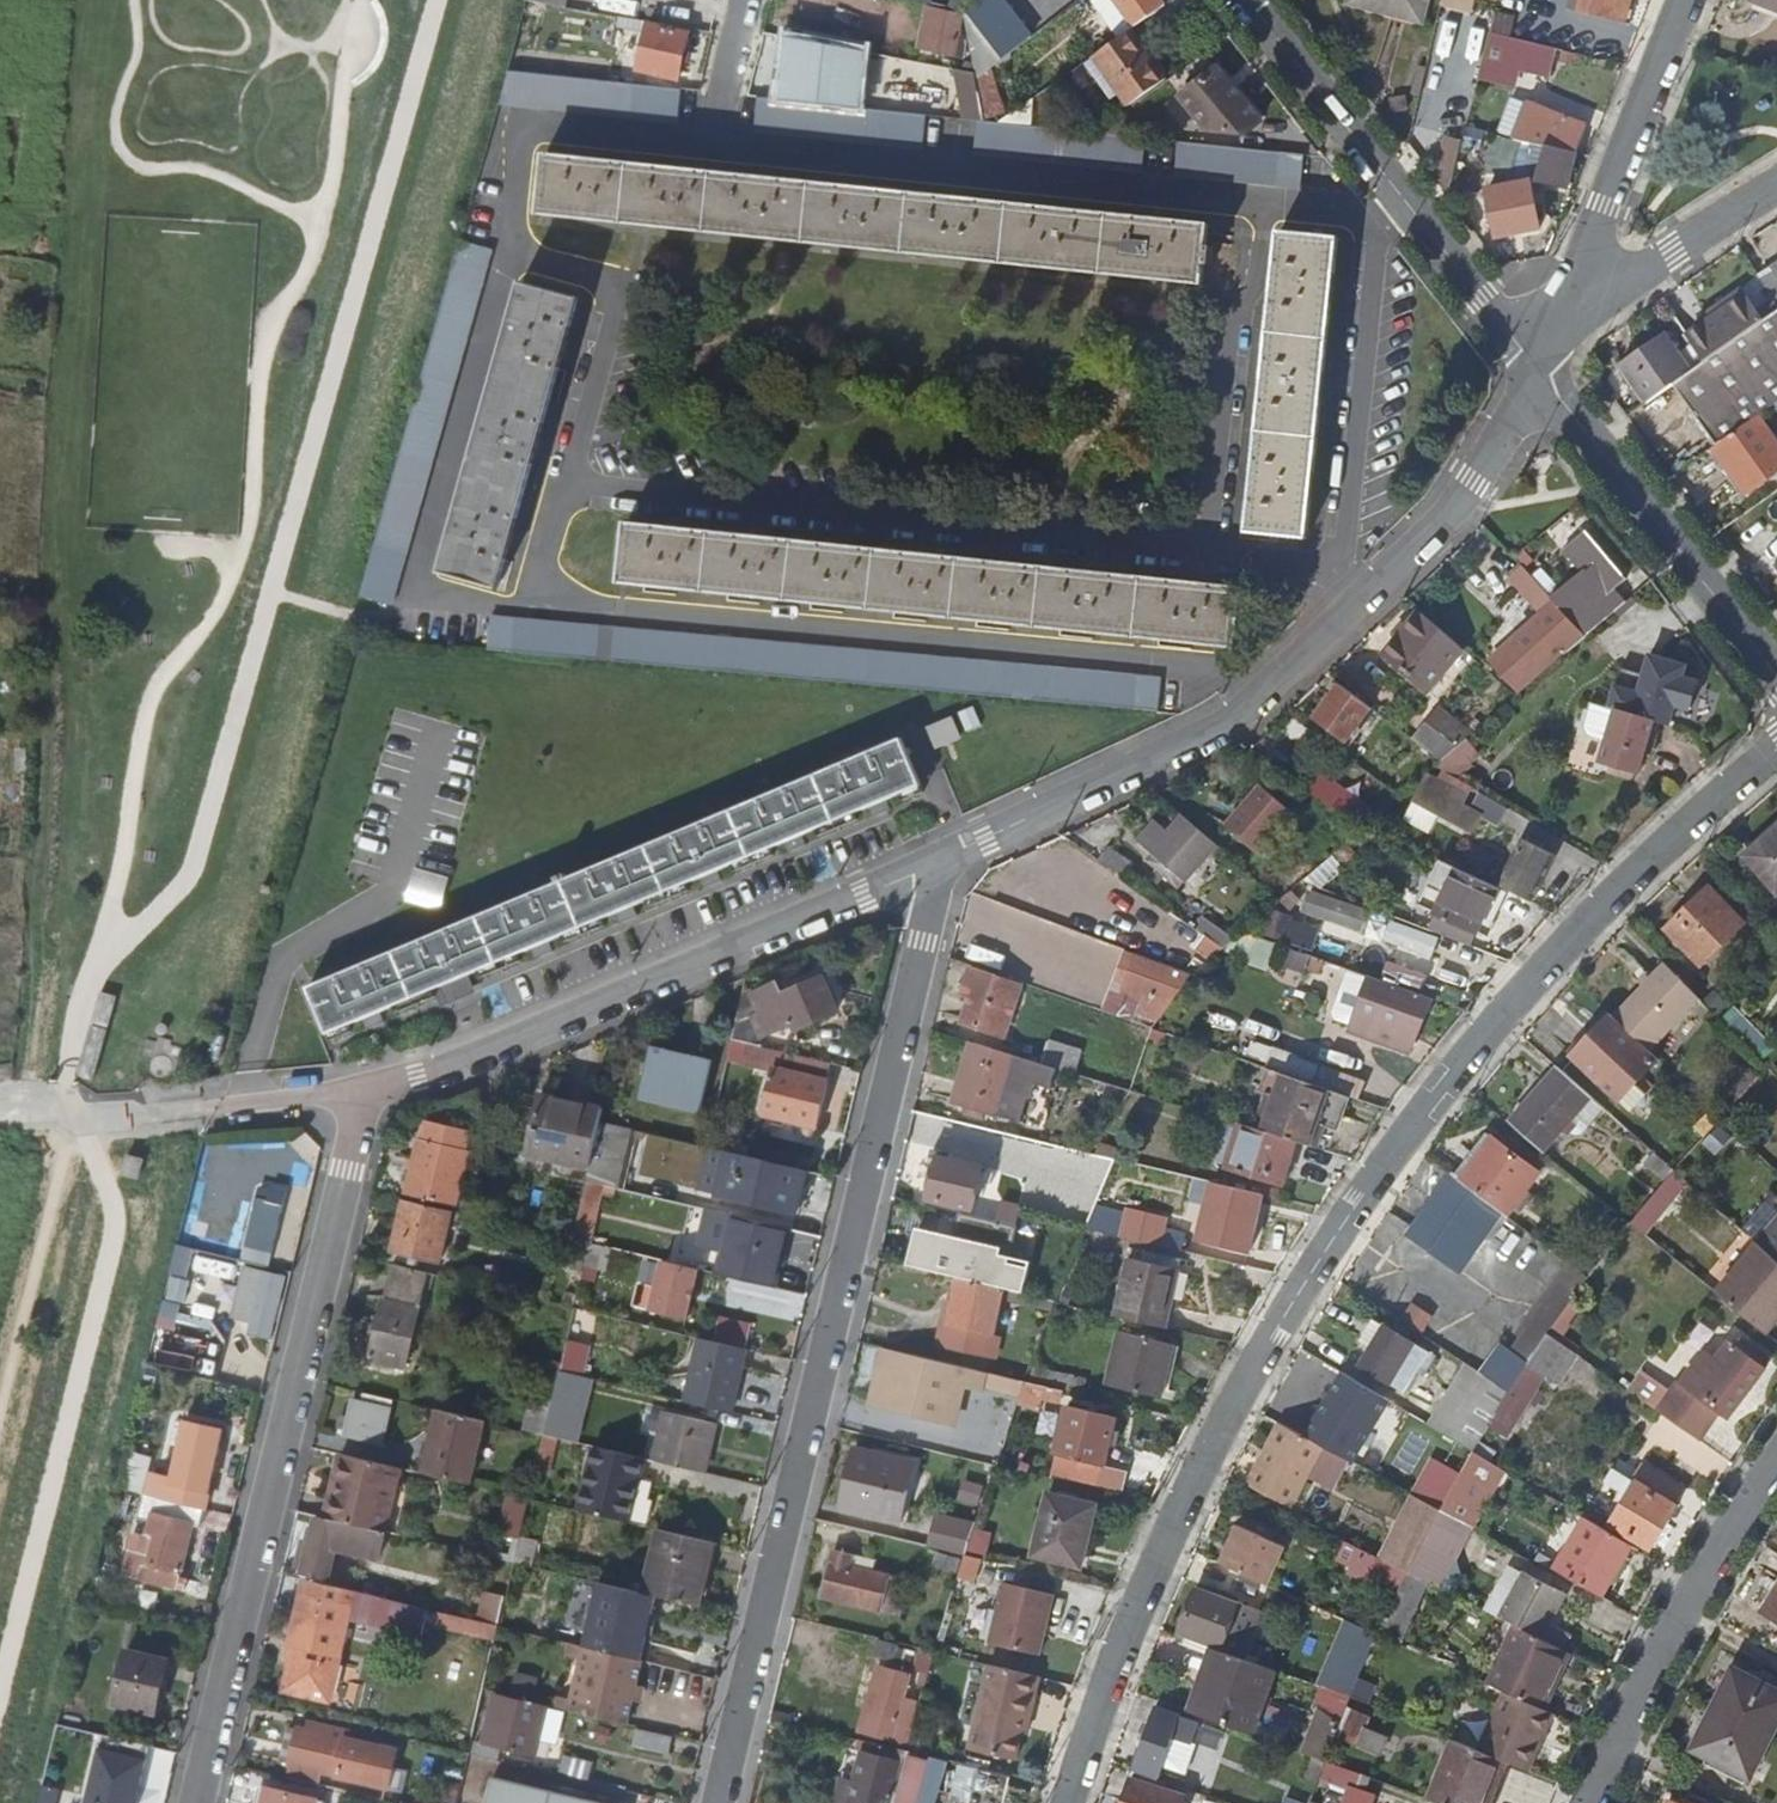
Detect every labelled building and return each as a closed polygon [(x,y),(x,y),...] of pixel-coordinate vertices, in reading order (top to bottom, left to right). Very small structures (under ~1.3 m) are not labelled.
[(964,13),(977,79),(988,70),(1033,36),(1005,0),(981,0),(964,13)] [(1131,30),(1135,28),(1117,0),(1098,0),(1096,1),(1121,37),(1131,30)] [(1166,6),(1163,0),(1117,0),(1135,28),(1166,6)] [(1373,7),(1422,19),(1427,0),(1374,0),(1373,7)] [(1630,0),(1585,0),(1582,11),(1568,7),(1562,34),(1609,45),(1616,20),(1624,22),(1630,0)] [(649,24),(638,69),(679,79),(690,34),(649,24)] [(1121,37),(1091,58),(1124,108),(1165,80),(1131,30),(1121,37)] [(1555,46),(1490,30),(1478,77),(1510,86),(1515,67),(1547,76),(1555,46)] [(867,52),(790,38),(783,99),(816,103),(861,108),(867,52)] [(1208,128),(1244,134),(1259,122),(1218,68),(1183,94),(1208,128)] [(977,79),(984,121),(1003,112),(988,70),(977,79)] [(675,121),(678,88),(509,71),(505,103),(675,121)] [(920,147),(924,114),(861,108),(816,103),(783,99),(754,96),(751,129),(920,147)] [(1511,97),(1499,132),(1514,136),(1544,144),(1577,153),(1587,126),(1529,102),(1511,97)] [(1000,122),(984,121),(975,120),(971,152),(1141,170),(1144,138),(1097,132),(1000,122)] [(1544,144),(1514,136),(1512,165),(1539,173),(1544,144)] [(1299,187),(1303,155),(1177,141),(1173,174),(1299,187)] [(1539,173),(1537,180),(1567,188),(1577,153),(1544,144),(1539,173)] [(1445,178),(1453,180),(1461,148),(1447,145),(1445,155),(1450,156),(1445,178)] [(542,155),(535,213),(641,224),(777,238),(1086,271),(1201,283),(1207,225),(1154,219),(1060,209),(959,199),(860,188),(762,178),(671,168),(586,159),(542,155)] [(1485,186),(1498,229),(1521,222),(1522,229),(1541,223),(1527,176),(1485,186)] [(1278,232),(1247,532),(1305,538),(1311,482),(1320,393),(1330,296),(1336,238),(1278,232)] [(450,264),(355,597),(387,606),(481,271),(450,264)] [(1757,277),(1776,307),(1776,264),(1757,277)] [(518,282),(437,572),(493,588),(513,518),(533,446),(554,369),(574,298),(518,282)] [(1703,325),(1686,337),(1688,341),(1703,362),(1714,355),(1762,323),(1745,297),(1740,290),(1697,318),(1703,325)] [(1776,405),(1776,313),(1762,323),(1714,355),(1703,362),(1691,371),(1674,383),(1718,446),(1753,420),(1776,405)] [(1647,404),(1674,383),(1691,371),(1664,334),(1620,366),(1647,404)] [(1715,448),(1748,494),(1776,474),(1776,454),(1753,420),(1718,446),(1715,448)] [(623,524),(617,582),(1234,647),(1240,589),(1188,584),(1091,574),(1002,564),(916,555),(835,547),(747,537),(673,530),(623,524)] [(1552,600),(1567,615),(1601,585),(1609,594),(1625,579),(1587,533),(1563,552),(1582,574),(1552,600)] [(1506,644),(1519,660),(1503,674),(1516,689),(1563,647),(1567,652),(1578,642),(1586,635),(1567,615),(1552,600),(1521,567),(1508,579),(1542,615),(1506,644)] [(1567,615),(1586,635),(1620,606),(1609,594),(1601,585),(1567,615)] [(1463,650),(1440,630),(1437,633),(1418,615),(1383,654),(1421,687),(1434,670),(1441,675),(1463,650)] [(487,619),(484,651),(592,661),(595,637),(595,628),(487,619)] [(609,662),(880,687),(1156,713),(1160,680),(612,630),(611,638),(609,662)] [(611,638),(595,637),(592,661),(609,662),(611,638)] [(1519,660),(1506,644),(1490,658),(1503,674),(1519,660)] [(1620,666),(1608,706),(1613,708),(1655,720),(1667,724),(1673,704),(1688,709),(1696,681),(1681,676),(1685,665),(1648,654),(1642,673),(1620,666)] [(1371,708),(1340,684),(1311,722),(1342,745),(1371,708)] [(1613,708),(1599,759),(1640,771),(1655,720),(1613,708)] [(953,717),(931,727),(939,745),(962,736),(953,717)] [(1414,741),(1441,761),(1457,747),(1427,724),(1414,741)] [(311,988),(330,1033),(367,1017),(445,984),(529,949),(615,912),(699,877),(785,841),(867,806),(921,783),(903,739),(859,757),(311,988)] [(1467,769),(1462,779),(1481,789),(1486,779),(1467,769)] [(1363,824),(1376,803),(1323,771),(1310,792),(1363,824)] [(1425,779),(1414,806),(1451,823),(1464,797),(1425,779)] [(1263,784),(1227,826),(1257,851),(1293,809),(1263,784)] [(1506,807),(1475,792),(1468,810),(1497,824),(1506,807)] [(1216,844),(1184,816),(1170,832),(1155,819),(1137,840),(1156,856),(1150,863),(1177,887),(1216,844)] [(1524,835),(1560,848),(1565,834),(1529,822),(1524,835)] [(1748,857),(1776,888),(1776,831),(1748,857)] [(1522,836),(1502,883),(1536,896),(1556,849),(1522,836)] [(1107,848),(1098,860),(1121,877),(1131,863),(1107,848)] [(1434,897),(1428,910),(1473,928),(1485,900),(1492,903),(1499,886),(1431,859),(1418,890),(1434,897)] [(441,908),(452,876),(419,865),(408,897),(441,908)] [(1312,883),(1302,909),(1329,920),(1326,928),(1361,941),(1374,907),(1312,883)] [(271,886),(264,884),(262,892),(269,894),(271,892),(273,889),(271,886)] [(1709,886),(1666,928),(1700,963),(1743,922),(1709,886)] [(1433,958),(1442,934),(1392,916),(1383,941),(1433,958)] [(1212,960),(1225,949),(1203,934),(1193,948),(1212,960)] [(1290,950),(1289,965),(1314,968),(1316,952),(1290,950)] [(1193,977),(1135,955),(1123,988),(1157,1002),(1159,997),(1167,1000),(1170,992),(1178,995),(1193,977)] [(1614,1016),(1651,1052),(1701,1000),(1664,963),(1614,1016)] [(973,995),(964,1021),(1005,1035),(1023,985),(974,968),(965,993),(973,995)] [(1352,1026),(1350,1031),(1414,1053),(1437,998),(1347,968),(1332,1012),(1334,1019),(1352,1026)] [(745,996),(739,1018),(757,1010),(765,1032),(771,1029),(772,1031),(799,1022),(801,1027),(840,1012),(826,977),(787,992),(782,981),(745,996)] [(100,995),(92,1026),(107,1030),(115,999),(100,995)] [(1614,1016),(1611,1013),(1571,1054),(1619,1098),(1658,1058),(1651,1052),(1614,1016)] [(1735,1020),(1727,1027),(1764,1064),(1771,1057),(1735,1020)] [(160,1033),(165,1033),(168,1029),(166,1024),(160,1024),(157,1028),(160,1033)] [(90,1029),(77,1079),(92,1084),(106,1033),(90,1029)] [(171,1040),(158,1037),(157,1041),(149,1039),(144,1057),(153,1060),(155,1057),(163,1056),(170,1061),(171,1069),(166,1075),(174,1072),(178,1062),(180,1047),(170,1045),(171,1040)] [(1042,1062),(973,1041),(954,1104),(996,1116),(1000,1102),(1006,1104),(1008,1097),(1029,1103),(1035,1082),(1048,1087),(1054,1066),(1042,1062)] [(1042,1062),(1054,1066),(1075,1073),(1082,1051),(1049,1041),(1042,1062)] [(831,1065),(747,1044),(743,1062),(772,1069),(761,1116),(817,1130),(828,1084),(827,1083),(831,1065)] [(651,1055),(639,1105),(699,1119),(710,1069),(651,1055)] [(152,1072),(158,1076),(166,1075),(171,1069),(170,1061),(163,1056),(155,1057),(153,1060),(150,1064),(152,1072)] [(1291,1076),(1349,1095),(1359,1099),(1366,1082),(1298,1059),(1291,1076)] [(1260,1129),(1296,1140),(1310,1145),(1318,1125),(1335,1132),(1349,1095),(1291,1076),(1273,1070),(1261,1105),(1268,1108),(1260,1129)] [(1540,1148),(1545,1153),(1593,1098),(1561,1070),(1513,1124),(1540,1148)] [(1721,1096),(1732,1107),(1757,1081),(1746,1071),(1721,1096)] [(588,1177),(601,1122),(604,1111),(545,1097),(528,1163),(588,1177)] [(420,1138),(406,1194),(455,1206),(468,1150),(465,1149),(469,1130),(430,1121),(425,1139),(420,1138)] [(587,1182),(605,1186),(620,1189),(633,1130),(601,1122),(588,1177),(587,1182)] [(1260,1129),(1241,1123),(1227,1167),(1281,1183),(1296,1140),(1260,1129)] [(1492,1203),(1504,1212),(1508,1215),(1540,1174),(1494,1139),(1462,1180),(1464,1182),(1492,1203)] [(941,1151),(929,1198),(973,1208),(985,1161),(941,1151)] [(806,1171),(728,1153),(718,1196),(795,1215),(806,1171)] [(145,1160),(127,1156),(122,1176),(140,1181),(145,1160)] [(1263,1192),(1212,1180),(1199,1238),(1249,1250),(1263,1192)] [(590,1245),(605,1186),(587,1182),(573,1241),(590,1245)] [(1422,1241),(1450,1262),(1492,1203),(1464,1182),(1440,1215),(1431,1208),(1422,1221),(1431,1228),(1422,1241)] [(266,1201),(255,1199),(242,1257),(257,1260),(260,1249),(263,1250),(271,1251),(284,1192),(269,1188),(266,1201)] [(465,1214),(405,1200),(393,1250),(439,1261),(449,1219),(463,1223),(465,1214)] [(1462,1271),(1504,1212),(1492,1203),(1450,1262),(1462,1271)] [(1122,1238),(1166,1243),(1170,1211),(1125,1206),(1122,1238)] [(960,1278),(1004,1288),(1024,1293),(1031,1262),(1011,1257),(1018,1226),(962,1213),(956,1238),(917,1228),(908,1265),(960,1278)] [(735,1217),(723,1276),(732,1278),(775,1288),(788,1229),(735,1217)] [(1776,1261),(1776,1225),(1759,1244),(1776,1261)] [(1776,1317),(1776,1261),(1759,1244),(1717,1295),(1763,1333),(1776,1317)] [(603,1255),(588,1251),(585,1265),(599,1268),(603,1255)] [(1130,1257),(1116,1315),(1165,1327),(1178,1269),(1130,1257)] [(687,1321),(699,1270),(663,1262),(651,1312),(687,1321)] [(406,1367),(429,1273),(394,1264),(370,1359),(406,1367)] [(1004,1288),(960,1278),(948,1325),(944,1344),(981,1353),(986,1334),(993,1335),(1004,1288)] [(1497,1380),(1512,1390),(1529,1365),(1549,1335),(1579,1292),(1562,1280),(1532,1322),(1536,1325),(1497,1380)] [(750,1343),(755,1321),(721,1313),(716,1336),(750,1343)] [(1373,1349),(1363,1366),(1395,1386),(1414,1356),(1425,1364),(1432,1353),(1378,1319),(1363,1343),(1373,1349)] [(1122,1332),(1109,1384),(1161,1397),(1174,1345),(1122,1332)] [(1580,1357),(1549,1335),(1529,1365),(1559,1386),(1580,1357)] [(1765,1371),(1739,1352),(1719,1336),(1683,1384),(1674,1395),(1659,1414),(1699,1442),(1721,1412),(1731,1418),(1765,1371)] [(748,1348),(701,1337),(685,1400),(732,1411),(748,1348)] [(587,1346),(567,1341),(560,1370),(580,1375),(587,1346)] [(1746,1342),(1739,1352),(1765,1371),(1772,1362),(1746,1342)] [(952,1425),(966,1366),(883,1347),(873,1387),(921,1398),(916,1416),(952,1425)] [(1035,1364),(1032,1377),(1071,1387),(1074,1374),(1035,1364)] [(1291,1428),(1316,1442),(1320,1444),(1332,1425),(1326,1422),(1336,1405),(1352,1415),(1368,1391),(1329,1367),(1291,1428)] [(580,1375),(560,1370),(554,1392),(553,1400),(588,1408),(595,1378),(580,1375)] [(1444,1433),(1474,1451),(1489,1427),(1512,1390),(1497,1380),(1483,1370),(1444,1433)] [(1631,1393),(1659,1414),(1674,1395),(1645,1373),(1631,1393)] [(869,1405),(916,1416),(921,1398),(873,1387),(869,1405)] [(525,1429),(545,1434),(553,1400),(554,1392),(535,1388),(525,1429)] [(1531,1403),(1512,1390),(1489,1427),(1507,1440),(1531,1403)] [(383,1442),(394,1398),(364,1392),(362,1400),(356,1398),(352,1415),(343,1413),(340,1425),(349,1427),(348,1433),(383,1442)] [(1326,1422),(1332,1425),(1342,1431),(1352,1415),(1336,1405),(1326,1422)] [(1068,1406),(1051,1477),(1098,1489),(1115,1417),(1068,1406)] [(438,1409),(422,1473),(471,1484),(486,1420),(438,1409)] [(666,1412),(654,1460),(702,1471),(714,1423),(666,1412)] [(151,1479),(147,1495),(204,1509),(224,1430),(185,1420),(169,1484),(151,1479)] [(1291,1428),(1284,1424),(1249,1484),(1282,1502),(1316,1442),(1291,1428)] [(550,1475),(559,1437),(545,1434),(536,1471),(550,1475)] [(582,1511),(627,1522),(628,1519),(634,1494),(643,1457),(597,1447),(582,1511)] [(856,1448),(841,1509),(899,1522),(913,1461),(856,1448)] [(1458,1521),(1491,1461),(1474,1451),(1441,1511),(1458,1521)] [(385,1531),(399,1467),(342,1454),(331,1497),(335,1498),(330,1518),(385,1531)] [(124,1458),(117,1483),(141,1489),(147,1464),(124,1458)] [(1636,1485),(1610,1526),(1651,1551),(1677,1510),(1670,1507),(1680,1491),(1640,1467),(1631,1481),(1636,1485)] [(1051,1493),(1033,1571),(1080,1582),(1099,1504),(1051,1493)] [(520,1537),(529,1498),(511,1494),(502,1532),(520,1537)] [(634,1494),(628,1519),(646,1523),(653,1499),(634,1494)] [(204,1509),(147,1495),(141,1516),(150,1518),(141,1553),(133,1551),(130,1565),(139,1567),(138,1571),(166,1577),(169,1568),(183,1571),(193,1524),(200,1526),(204,1509)] [(1380,1557),(1409,1573),(1423,1546),(1441,1511),(1412,1496),(1380,1557)] [(1458,1521),(1441,1511),(1423,1546),(1455,1563),(1474,1530),(1458,1521)] [(387,1531),(385,1531),(330,1518),(317,1515),(303,1569),(331,1576),(338,1548),(380,1558),(387,1531)] [(965,1555),(973,1532),(975,1526),(938,1518),(931,1547),(965,1555)] [(1633,1547),(1587,1519),(1555,1571),(1600,1600),(1633,1547)] [(1244,1525),(1225,1563),(1272,1585),(1290,1547),(1244,1525)] [(656,1595),(699,1605),(714,1543),(661,1530),(645,1592),(656,1595)] [(991,1536),(973,1532),(965,1555),(986,1560),(991,1536)] [(1399,1594),(1409,1573),(1380,1557),(1346,1540),(1335,1561),(1399,1594)] [(834,1553),(822,1600),(910,1621),(915,1603),(902,1600),(906,1583),(849,1569),(852,1557),(834,1553)] [(986,1560),(965,1555),(959,1576),(982,1581),(989,1561),(986,1560)] [(169,1568),(166,1577),(180,1580),(183,1571),(169,1568)] [(1431,1583),(1409,1573),(1399,1594),(1380,1634),(1402,1644),(1431,1583)] [(1509,1608),(1503,1620),(1522,1629),(1564,1651),(1573,1636),(1550,1624),(1564,1596),(1522,1575),(1506,1606),(1509,1608)] [(425,1610),(310,1582),(306,1595),(301,1593),(289,1644),(296,1646),(284,1688),(307,1693),(316,1686),(331,1690),(344,1636),(415,1653),(425,1610)] [(591,1648),(641,1659),(647,1632),(651,1613),(656,1595),(645,1592),(599,1582),(584,1647),(591,1648)] [(1184,1635),(1221,1649),(1245,1658),(1263,1609),(1202,1586),(1184,1635)] [(1051,1597),(1000,1587),(988,1647),(1039,1657),(1051,1597)] [(1765,1613),(1776,1621),(1776,1595),(1765,1613)] [(452,1616),(476,1622),(478,1610),(457,1605),(459,1601),(441,1597),(438,1612),(452,1616)] [(651,1613),(647,1632),(653,1633),(658,1615),(651,1613)] [(496,1640),(499,1627),(476,1622),(452,1616),(449,1629),(496,1640)] [(1352,1697),(1380,1634),(1351,1621),(1322,1686),(1352,1697)] [(1568,1653),(1564,1651),(1522,1629),(1494,1686),(1507,1692),(1541,1708),(1568,1653)] [(935,1650),(919,1646),(914,1665),(924,1668),(920,1682),(925,1684),(934,1653),(935,1650)] [(591,1648),(577,1711),(629,1723),(635,1697),(630,1696),(633,1684),(638,1685),(644,1660),(641,1659),(591,1648)] [(1221,1649),(1197,1714),(1254,1735),(1278,1670),(1245,1658),(1221,1649)] [(125,1651),(113,1703),(153,1713),(165,1661),(125,1651)] [(1042,1676),(991,1666),(975,1752),(1020,1761),(1029,1716),(1034,1717),(1042,1676)] [(903,1693),(908,1673),(883,1667),(867,1731),(892,1737),(895,1723),(912,1728),(921,1698),(903,1693)] [(1716,1711),(1769,1738),(1776,1721),(1776,1682),(1772,1691),(1735,1673),(1716,1711)] [(1555,1714),(1541,1708),(1507,1692),(1481,1751),(1506,1761),(1524,1769),(1539,1736),(1545,1738),(1555,1714)] [(496,1693),(485,1740),(503,1744),(536,1753),(541,1737),(559,1742),(567,1709),(546,1704),(546,1706),(496,1693)] [(1345,1716),(1323,1707),(1316,1726),(1338,1734),(1339,1732),(1345,1716)] [(1349,1707),(1347,1710),(1345,1716),(1339,1732),(1338,1734),(1337,1736),(1383,1756),(1390,1739),(1368,1730),(1373,1719),(1349,1707)] [(1159,1708),(1138,1767),(1163,1775),(1167,1765),(1189,1773),(1199,1744),(1194,1743),(1201,1723),(1159,1708)] [(1769,1738),(1716,1711),(1696,1751),(1732,1769),(1727,1779),(1743,1787),(1769,1738)] [(300,1729),(288,1777),(308,1782),(311,1769),(361,1781),(386,1787),(394,1752),(370,1746),(345,1740),(333,1737),(335,1728),(313,1723),(310,1731),(300,1729)] [(1338,1734),(1316,1726),(1305,1754),(1327,1762),(1337,1736),(1338,1734)] [(347,1731),(335,1728),(333,1737),(345,1740),(347,1731)] [(638,1729),(634,1743),(669,1752),(672,1737),(638,1729)] [(503,1744),(485,1740),(477,1738),(474,1750),(500,1757),(503,1744)] [(1481,1751),(1455,1740),(1430,1800),(1437,1802),(1488,1802),(1506,1761),(1481,1751)] [(929,1759),(905,1754),(901,1769),(892,1802),(919,1802),(929,1759)] [(566,1756),(562,1771),(591,1778),(595,1763),(566,1756)] [(919,1802),(931,1802),(941,1762),(929,1759),(919,1802)] [(901,1769),(859,1760),(851,1794),(839,1792),(836,1802),(892,1802),(901,1769)] [(1330,1763),(1316,1802),(1373,1802),(1375,1796),(1359,1791),(1363,1775),(1330,1763)] [(85,1802),(134,1802),(140,1778),(94,1766),(85,1802)] [(980,1766),(972,1801),(981,1802),(1006,1802),(1012,1774),(980,1766)] [(491,1777),(485,1802),(596,1802),(491,1777)] [(1126,1802),(1186,1802),(1188,1797),(1135,1778),(1126,1802)] [(37,1802),(52,1802),(56,1790),(41,1786),(37,1802)] [(263,1802),(317,1802),(318,1799),(267,1787),(263,1802)]
